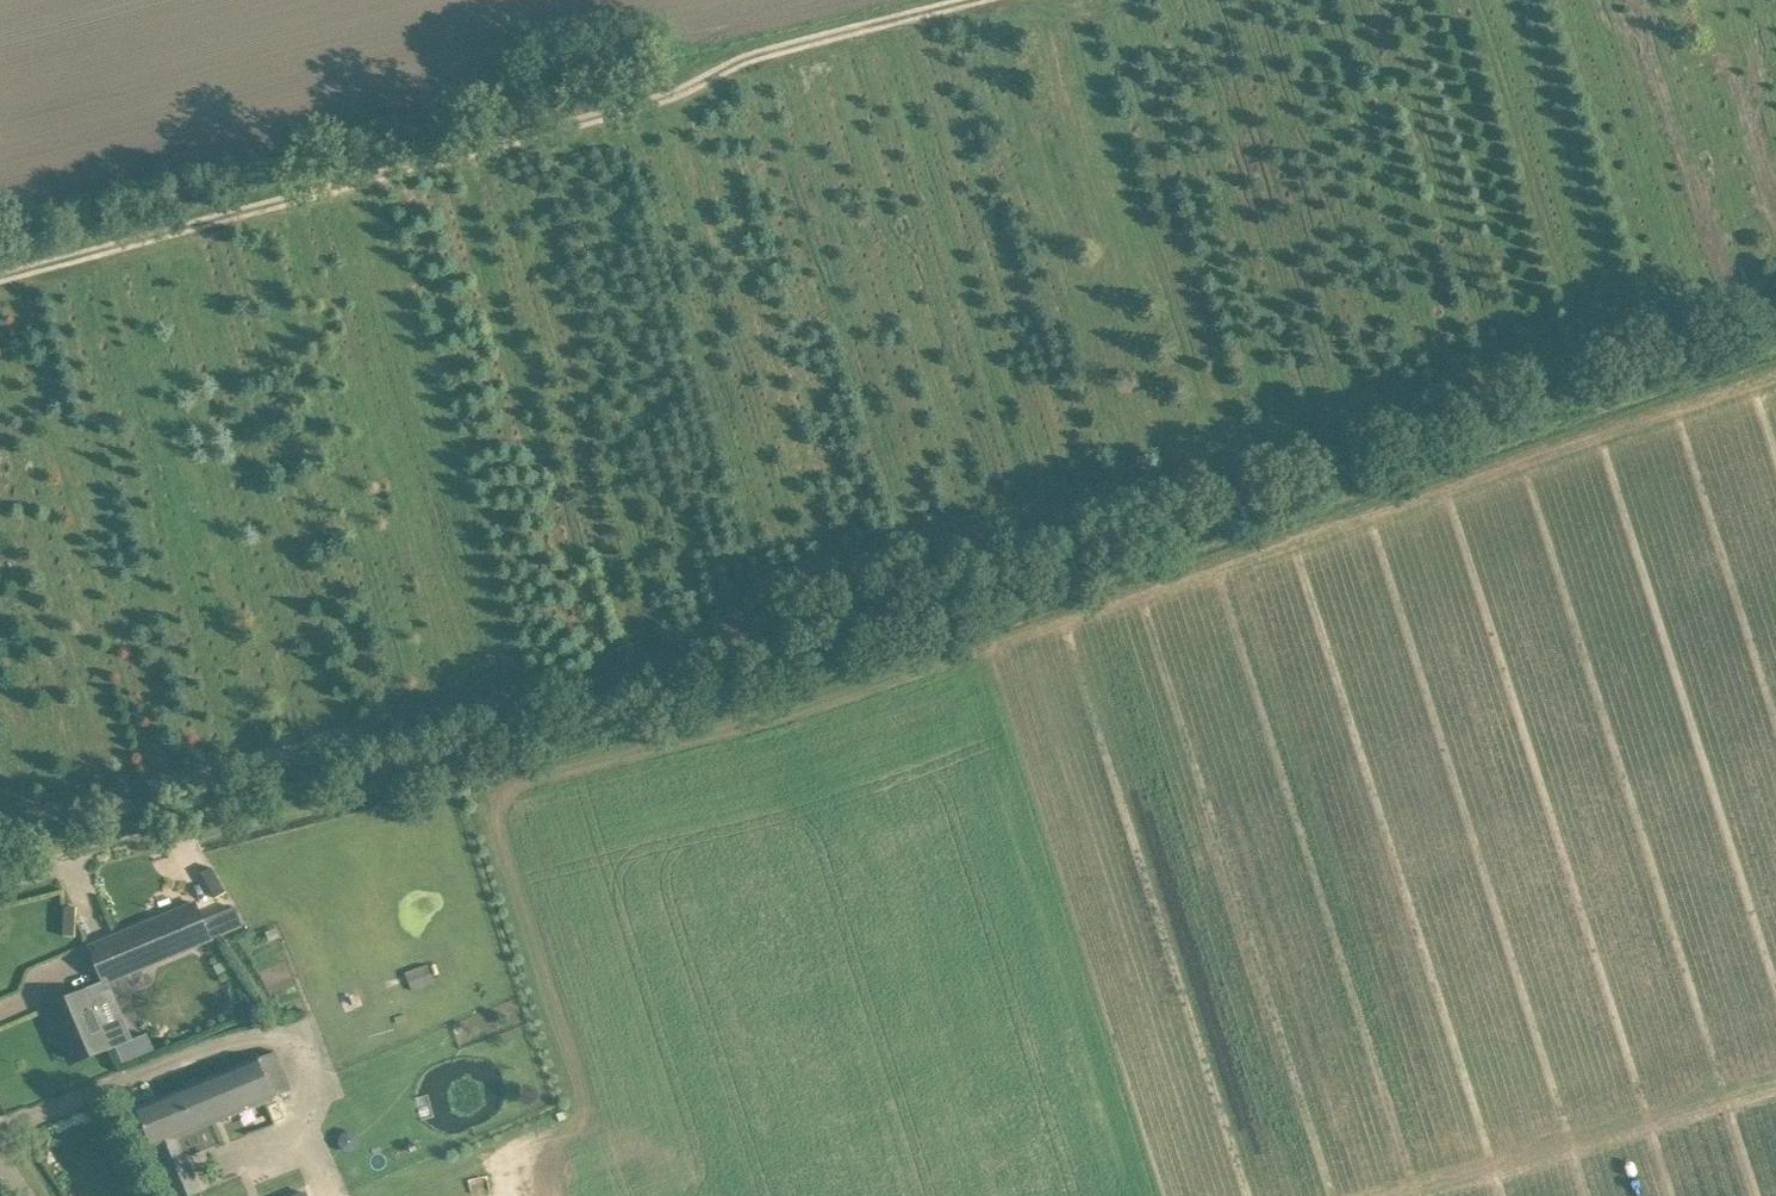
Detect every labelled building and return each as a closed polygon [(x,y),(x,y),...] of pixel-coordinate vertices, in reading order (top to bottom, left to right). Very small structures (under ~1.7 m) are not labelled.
[(211,939),(203,920),(195,902),(123,932),(91,946),(95,957),(107,984),(211,939)] [(211,939),(245,925),(237,906),(203,920),(211,939)] [(411,986),(435,982),(431,961),(407,966),(411,986)] [(123,1017),(104,1026),(88,989),(69,997),(47,1006),(56,1029),(64,1026),(79,1060),(101,1051),(112,1046),(132,1038),(125,1021),(123,1017)] [(291,1087),(277,1052),(138,1107),(154,1146),(156,1145),(177,1195),(189,1195),(200,1192),(178,1137),(293,1091),(291,1087)]
